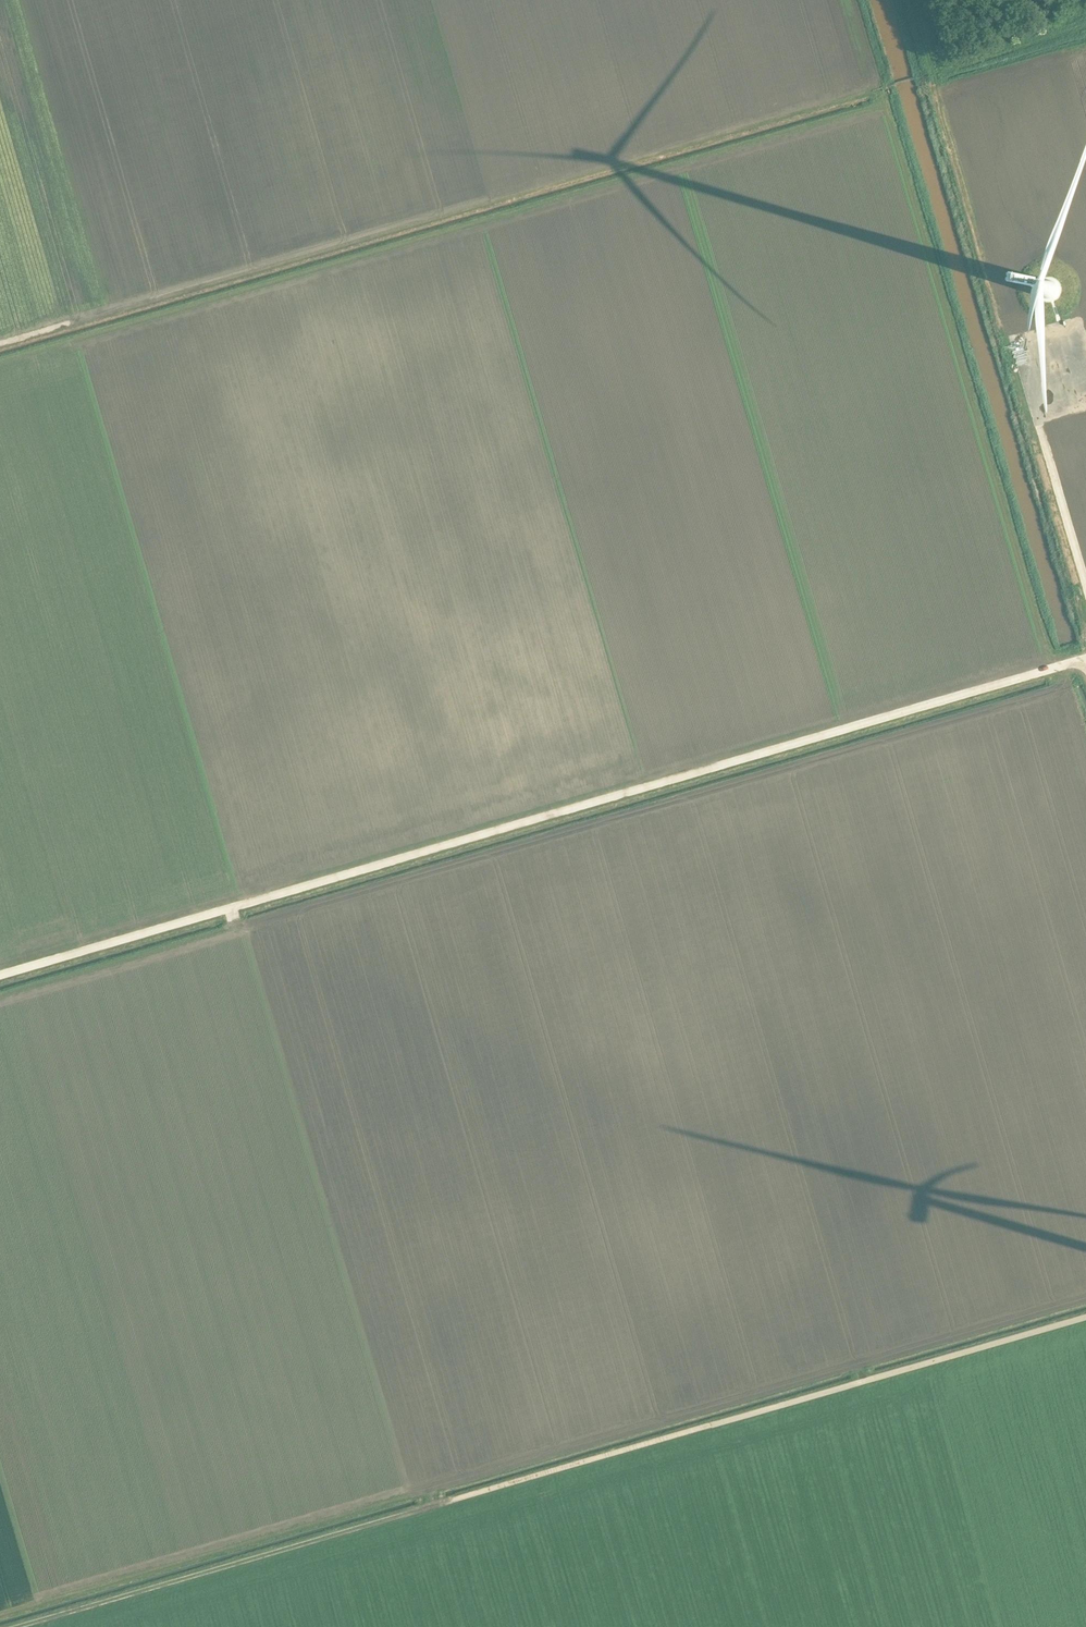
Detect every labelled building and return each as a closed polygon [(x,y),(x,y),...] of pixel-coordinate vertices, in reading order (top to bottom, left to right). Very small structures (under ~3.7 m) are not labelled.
[(1060,291),(1060,289),(1060,288),(1059,287),(1059,285),(1058,284),(1058,283),(1057,282),(1056,281),(1055,280),(1054,280),(1052,279),(1051,279),(1050,279),(1048,279),(1047,279),(1046,279),(1044,280),(1043,280),(1042,281),(1041,282),(1040,283),(1039,284),(1039,285),(1038,287),(1038,288),(1038,289),(1038,291),(1038,292),(1039,293),(1039,295),(1040,296),(1041,297),(1042,298),(1043,299),(1044,299),(1046,300),(1047,300),(1048,300),(1050,300),(1051,300),(1052,300),(1054,299),(1055,299),(1056,298),(1057,297),(1058,296),(1058,295),(1059,293),(1059,292),(1060,291)]
